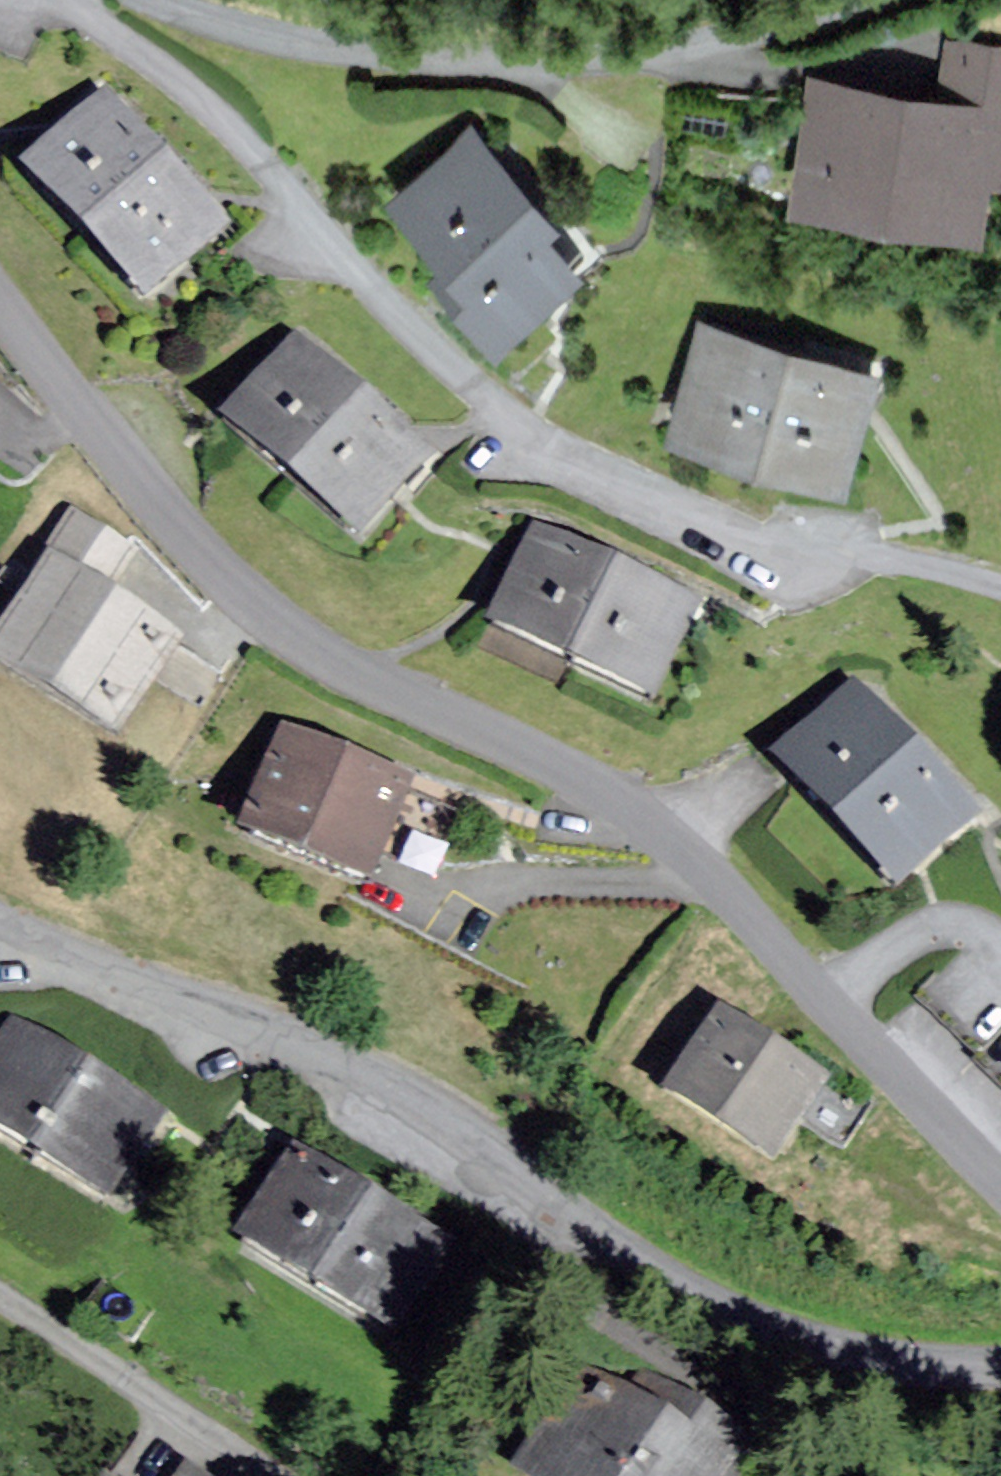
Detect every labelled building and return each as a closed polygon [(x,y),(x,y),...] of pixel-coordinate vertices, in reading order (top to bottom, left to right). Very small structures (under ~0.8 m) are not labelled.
[(972,45),(947,42),(940,95),(810,78),(807,101),(794,200),(972,223),(979,171),(1000,174),(1000,49),(972,45)] [(217,229),(102,106),(27,176),(141,298),(217,229)] [(551,223),(471,127),(393,192),(446,255),(433,265),(493,338),(573,271),(541,232),(551,223)] [(868,370),(703,324),(674,430),(838,475),(868,370)] [(425,458),(293,346),(226,425),(357,537),(425,458)] [(73,516),(0,641),(0,668),(118,736),(174,638),(113,603),(140,555),(73,516)] [(691,607),(538,535),(493,632),(646,704),(691,607)] [(972,825),(854,695),(779,763),(897,893),(972,825)] [(404,787),(283,738),(243,834),(364,884),(404,787)] [(820,1080),(718,1017),(666,1101),(769,1163),(820,1080)] [(10,1031),(0,1048),(0,1133),(108,1198),(156,1118),(10,1031)] [(444,1247),(297,1156),(243,1244),(390,1335),(444,1247)] [(751,1442),(645,1378),(630,1403),(584,1375),(522,1475),(730,1475),(751,1442)]
